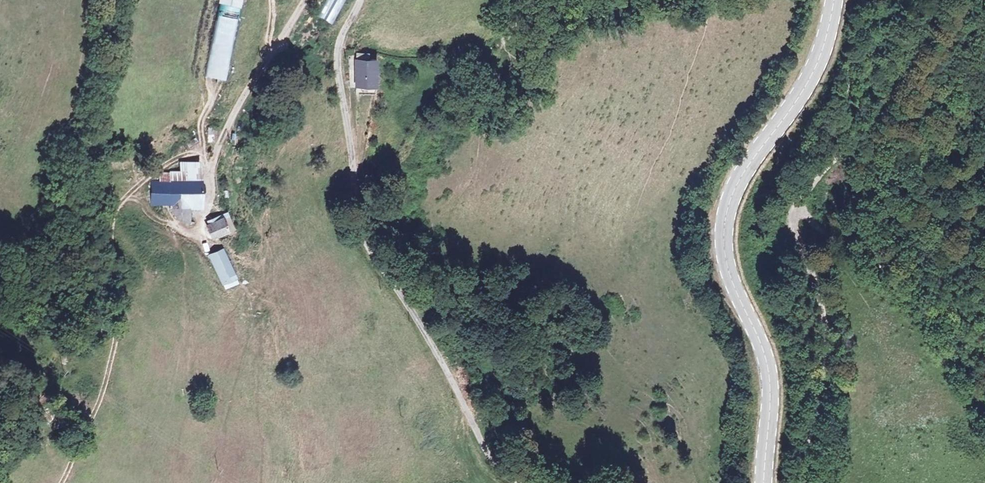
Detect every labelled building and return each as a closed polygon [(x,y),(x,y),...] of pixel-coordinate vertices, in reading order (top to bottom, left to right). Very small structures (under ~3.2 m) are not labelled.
[(220,4),(241,8),(243,0),(221,0),(220,4)] [(318,17),(333,25),(346,0),(327,0),(318,17)] [(241,8),(220,4),(212,44),(233,48),(241,8)] [(233,48),(212,44),(205,78),(226,82),(233,48)] [(356,58),(356,85),(377,85),(378,59),(370,58),(370,54),(359,54),(359,58),(356,58)] [(182,166),(181,167),(179,168),(178,173),(168,173),(168,182),(152,182),(153,204),(172,205),(172,212),(180,221),(191,222),(191,209),(201,208),(200,165),(186,165),(182,166)] [(212,235),(213,236),(232,227),(226,214),(223,215),(207,223),(212,235)] [(210,256),(227,288),(239,282),(223,249),(210,256)]
